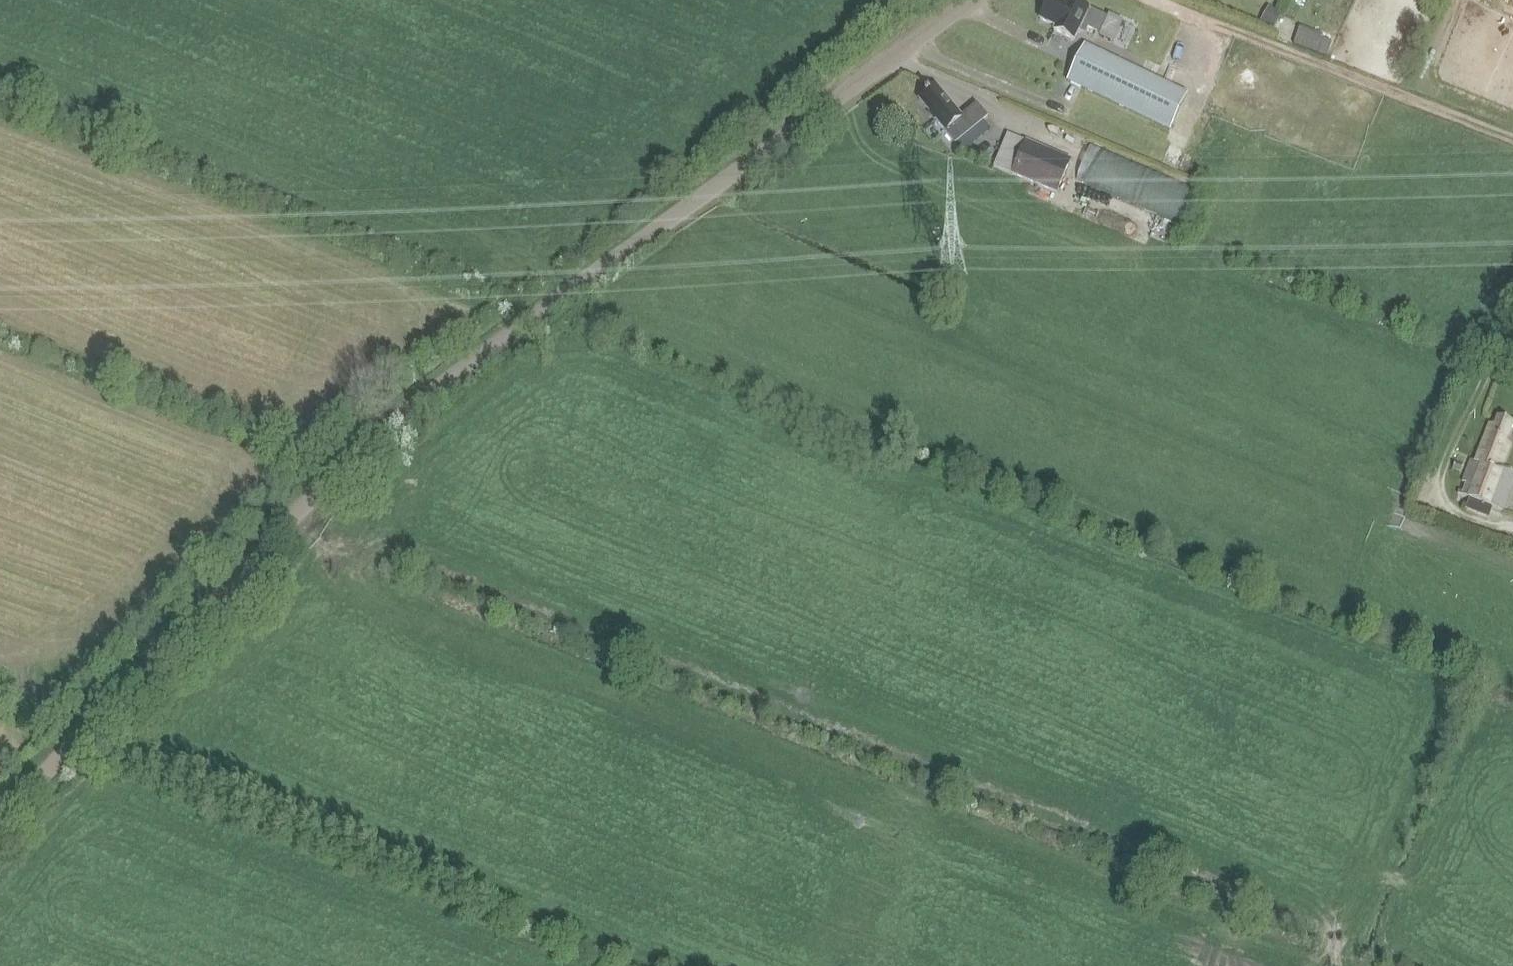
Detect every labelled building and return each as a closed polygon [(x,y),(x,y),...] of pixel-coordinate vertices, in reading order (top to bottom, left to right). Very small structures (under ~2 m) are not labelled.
[(1079,25),(1096,32),(1104,16),(1087,9),(1087,8),(1069,0),(1067,0),(1065,3),(1058,0),(1048,0),(1038,20),(1054,27),(1053,31),(1072,40),(1079,25)] [(1301,29),(1297,47),(1330,54),(1334,36),(1301,29)] [(1068,82),(1170,130),(1187,94),(1085,45),(1068,82)] [(937,86),(920,99),(920,100),(956,145),(988,118),(978,105),(963,117),(937,86)] [(1057,194),(1072,160),(1026,140),(1011,174),(1057,194)] [(1186,224),(1200,191),(1094,145),(1080,178),(1186,224)] [(1511,444),(1506,442),(1512,423),(1512,422),(1499,417),(1495,426),(1491,424),(1476,461),(1472,459),(1463,481),(1467,483),(1464,491),(1460,490),(1459,493),(1502,510),(1512,483),(1512,470),(1502,466),(1511,444)] [(1455,462),(1452,470),(1460,472),(1463,465),(1455,462)]
